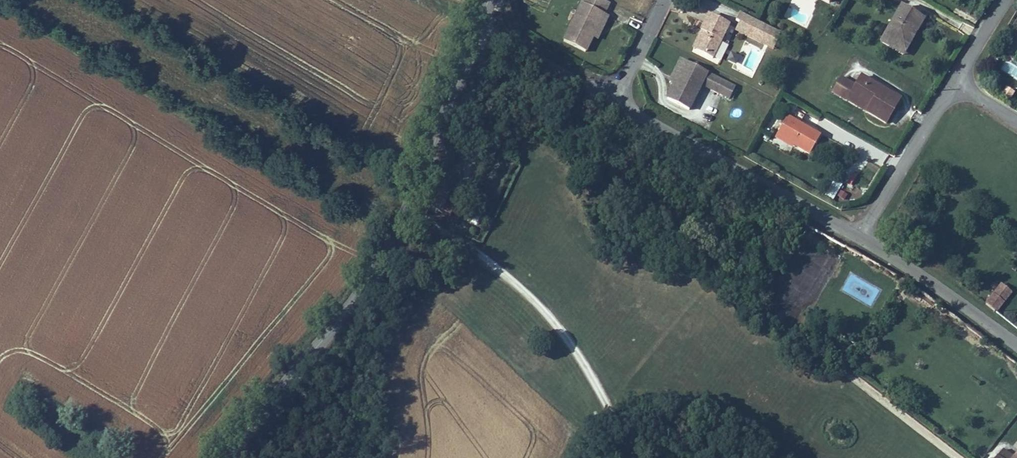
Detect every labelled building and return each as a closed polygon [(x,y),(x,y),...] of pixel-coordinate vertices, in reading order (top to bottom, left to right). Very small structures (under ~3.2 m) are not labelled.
[(606,3),(601,0),(580,0),(561,40),(583,51),(590,37),(601,14),(606,3)] [(966,19),(969,10),(961,7),(957,15),(966,19)] [(898,8),(881,39),(901,50),(918,18),(898,8)] [(605,16),(601,14),(590,37),(594,39),(605,16)] [(694,49),(710,57),(727,24),(706,14),(698,30),(699,30),(702,32),(694,49)] [(901,50),(881,39),(877,47),(901,60),(922,20),(918,18),(901,50)] [(749,26),(745,35),(765,45),(770,36),(749,26)] [(691,48),(694,49),(702,32),(699,30),(691,48)] [(671,84),(683,61),(678,59),(667,82),(671,84)] [(705,72),(683,61),(671,84),(665,98),(686,109),(699,84),(705,72)] [(705,72),(699,84),(719,94),(725,82),(705,72)] [(836,80),(828,94),(844,103),(847,97),(865,106),(861,113),(881,124),(895,99),(857,78),(852,88),(836,80)] [(725,82),(719,94),(727,98),(733,86),(725,82)] [(1005,86),(1001,93),(1011,97),(1014,90),(1005,86)] [(844,103),(861,113),(865,106),(847,97),(844,103)] [(782,116),(771,135),(788,145),(805,154),(816,135),(782,116)] [(787,148),(788,145),(771,135),(770,138),(787,148)] [(832,180),(826,196),(835,200),(841,183),(832,180)] [(1002,285),(986,305),(996,313),(1012,293),(1002,285)] [(1013,456),(1000,447),(992,457),(1016,457),(1016,450),(1013,456)]
